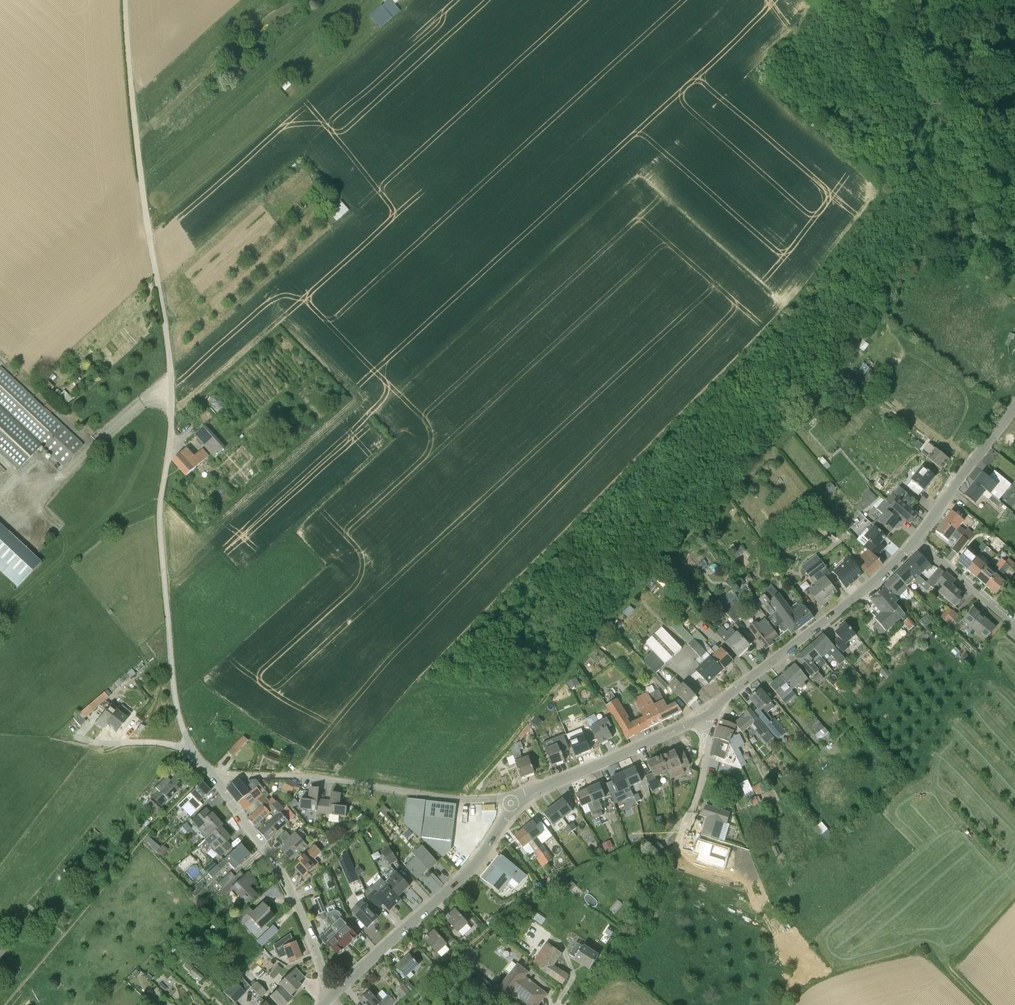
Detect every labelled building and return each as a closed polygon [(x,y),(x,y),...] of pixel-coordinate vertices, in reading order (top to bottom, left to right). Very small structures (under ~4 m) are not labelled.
[(380,29),(401,11),(395,5),(400,0),(389,0),(382,6),(382,5),(369,15),(380,29)] [(329,216),(336,223),(351,210),(344,202),(329,216)] [(83,445),(0,368),(0,407),(41,445),(64,466),(83,445)] [(848,375),(844,380),(851,386),(855,381),(848,375)] [(56,392),(68,404),(74,398),(65,390),(63,392),(59,389),(56,392)] [(41,445),(0,407),(0,454),(18,470),(41,445)] [(890,413),(885,420),(891,425),(896,419),(890,413)] [(202,444),(210,437),(202,428),(195,435),(202,444)] [(215,458),(225,449),(215,439),(206,447),(215,458)] [(925,449),(924,450),(930,455),(928,457),(929,459),(941,469),(949,460),(930,444),(925,449)] [(203,450),(194,458),(187,449),(173,461),(187,476),(208,457),(203,450)] [(924,490),(935,477),(922,466),(911,480),(912,481),(908,486),(918,495),(923,490),(924,490)] [(983,473),(976,482),(991,493),(993,495),(997,489),(1004,495),(1012,485),(1000,475),(995,482),(989,477),(983,473)] [(836,489),(831,482),(824,487),(830,494),(836,489)] [(976,482),(965,495),(976,503),(982,495),(983,494),(989,499),(997,506),(1000,502),(999,501),(992,495),(993,495),(991,493),(976,482)] [(855,506),(860,513),(876,500),(871,494),(872,493),(869,489),(862,495),(865,498),(855,506)] [(894,493),(886,501),(890,505),(892,508),(894,510),(900,517),(905,520),(910,523),(912,521),(913,522),(917,518),(916,518),(917,515),(911,509),(916,502),(906,492),(900,498),(894,493)] [(876,508),(884,516),(892,508),(890,505),(887,503),(885,500),(876,508)] [(952,511),(944,521),(969,540),(972,537),(960,527),(965,521),(964,521),(952,511)] [(884,516),(879,522),(891,532),(896,527),(898,528),(902,524),(889,512),(884,516)] [(847,518),(841,525),(848,531),(854,524),(847,518)] [(944,521),(936,532),(948,542),(952,537),(958,541),(952,550),(958,555),(965,545),(969,540),(944,521)] [(17,587),(40,563),(0,525),(0,571),(17,587)] [(829,532),(838,540),(846,531),(840,526),(838,528),(835,526),(829,532)] [(861,536),(857,540),(868,550),(876,558),(885,548),(881,544),(887,537),(875,526),(873,528),(872,526),(870,526),(868,528),(868,530),(870,531),(864,537),(862,535),(861,536)] [(992,542),(989,545),(993,548),(996,545),(998,542),(1004,547),(1006,545),(997,537),(992,542)] [(986,542),(978,549),(988,560),(995,553),(986,542)] [(997,547),(994,550),(998,553),(1004,547),(998,542),(996,545),(997,547)] [(868,550),(859,557),(866,564),(861,569),(869,577),(882,564),(876,558),(868,550)] [(967,570),(977,559),(968,550),(958,562),(967,570)] [(920,554),(908,565),(919,577),(919,576),(926,570),(928,571),(932,567),(931,565),(920,554)] [(977,559),(967,570),(977,578),(987,567),(990,562),(981,554),(977,559)] [(839,567),(832,573),(839,579),(838,580),(846,588),(863,574),(846,557),(837,565),(839,567)] [(977,578),(986,586),(996,575),(1006,563),(1002,560),(992,571),(987,567),(977,578)] [(822,561),(806,573),(811,579),(812,578),(816,585),(815,586),(816,588),(810,592),(821,607),(833,598),(831,596),(837,592),(826,577),(831,573),(822,561)] [(1006,583),(1000,578),(1009,567),(1010,567),(1006,563),(996,575),(986,586),(996,595),(1006,583)] [(907,587),(913,581),(918,585),(919,585),(927,591),(931,586),(927,582),(926,582),(919,576),(919,577),(908,565),(897,576),(907,587)] [(933,575),(931,577),(937,582),(945,573),(939,568),(938,569),(933,575)] [(937,582),(933,588),(952,604),(953,603),(956,606),(961,600),(958,597),(961,593),(951,585),(955,581),(946,573),(945,573),(937,582)] [(907,587),(897,576),(885,587),(897,599),(898,599),(909,588),(907,587)] [(884,588),(871,600),(877,607),(882,613),(875,619),(878,622),(874,626),(882,635),(886,631),(886,632),(906,615),(895,604),(897,602),(898,602),(884,588)] [(732,589),(716,601),(722,608),(735,623),(743,615),(731,601),(737,596),(732,589)] [(764,595),(759,599),(763,606),(770,615),(768,617),(777,627),(773,630),(779,637),(788,630),(789,630),(776,612),(777,611),(778,611),(778,610),(770,600),(770,601),(765,594),(764,595)] [(771,600),(770,600),(778,610),(778,611),(777,611),(776,612),(789,630),(792,635),(814,618),(801,600),(790,609),(786,604),(779,594),(771,600)] [(985,640),(989,635),(996,627),(974,609),(963,621),(985,640)] [(950,626),(954,621),(959,616),(952,611),(943,620),(950,626)] [(926,616),(920,621),(925,627),(932,622),(926,616)] [(749,627),(766,650),(774,644),(772,642),(779,637),(773,630),(777,627),(768,617),(764,620),(764,619),(759,623),(757,621),(749,627)] [(702,666),(714,679),(723,670),(711,657),(701,646),(692,637),(677,621),(671,627),(688,644),(687,645),(705,664),(702,666)] [(856,635),(846,623),(835,633),(839,638),(833,643),(843,653),(849,648),(846,644),(856,635)] [(653,652),(665,665),(682,648),(662,627),(645,643),(653,652)] [(720,637),(738,656),(749,646),(731,628),(720,637)] [(811,646),(825,660),(826,659),(827,660),(831,656),(839,665),(841,664),(845,659),(824,635),(811,646)] [(599,646),(605,652),(614,641),(608,636),(599,646)] [(716,654),(705,642),(701,646),(711,657),(716,654)] [(812,678),(812,677),(818,672),(817,670),(827,663),(825,660),(811,646),(796,659),(812,678)] [(606,656),(597,648),(593,652),(602,660),(606,656)] [(721,649),(716,654),(711,657),(723,670),(733,661),(721,649)] [(907,649),(899,656),(903,661),(911,654),(907,649)] [(795,665),(780,678),(792,690),(799,685),(802,689),(806,685),(804,683),(808,680),(795,665)] [(708,685),(714,679),(702,666),(691,676),(696,681),(700,676),(705,681),(704,682),(706,684),(707,683),(708,685)] [(886,668),(881,672),(886,677),(890,673),(886,668)] [(132,669),(126,674),(128,678),(130,679),(136,674),(132,669)] [(818,672),(812,677),(818,683),(824,678),(818,672)] [(128,678),(126,674),(125,674),(113,683),(117,688),(128,678)] [(657,675),(652,679),(664,691),(669,687),(657,675)] [(780,678),(773,683),(770,686),(785,704),(796,696),(792,690),(780,678)] [(571,680),(567,683),(570,689),(575,687),(571,680)] [(698,698),(685,685),(682,687),(675,680),(669,686),(689,707),(690,707),(688,705),(692,701),(694,702),(698,698)] [(649,694),(663,721),(682,712),(675,704),(671,698),(665,701),(664,700),(659,690),(649,694)] [(760,690),(750,699),(759,709),(754,713),(776,738),(785,730),(774,718),(773,719),(767,712),(774,706),(760,690)] [(630,725),(626,720),(628,719),(611,691),(601,697),(627,740),(635,735),(640,732),(640,731),(636,722),(630,725)] [(98,697),(88,705),(93,710),(99,705),(106,699),(108,697),(104,692),(98,697)] [(640,732),(663,721),(649,694),(649,695),(649,694),(636,700),(640,708),(645,718),(636,722),(640,731),(640,732)] [(106,710),(96,723),(103,729),(106,724),(117,710),(105,700),(99,705),(106,710)] [(84,718),(93,710),(88,705),(84,710),(79,714),(73,718),(80,726),(86,721),(84,718)] [(117,710),(106,724),(116,733),(127,719),(132,713),(122,705),(117,710)] [(734,725),(737,726),(742,733),(751,726),(755,731),(763,724),(750,709),(744,713),(745,715),(739,720),(734,724),(734,725)] [(586,719),(591,728),(599,745),(613,738),(608,728),(612,726),(607,718),(599,723),(594,714),(586,719)] [(715,737),(715,739),(730,744),(742,767),(747,764),(739,748),(745,745),(739,734),(736,735),(733,734),(737,726),(734,725),(734,724),(722,720),(718,728),(715,737)] [(819,721),(809,729),(823,745),(833,737),(819,721)] [(773,737),(763,724),(755,731),(766,744),(773,737)] [(522,732),(519,736),(521,738),(522,739),(532,728),(531,727),(529,725),(526,728),(522,732)] [(567,736),(576,757),(591,751),(582,730),(567,736)] [(545,750),(551,766),(565,761),(562,753),(570,750),(564,735),(555,738),(558,745),(545,750)] [(248,740),(245,737),(244,737),(229,753),(233,757),(248,740)] [(715,739),(711,755),(724,758),(723,762),(722,763),(742,770),(742,767),(730,744),(715,739)] [(523,760),(520,750),(523,748),(520,742),(517,743),(511,749),(522,778),(534,773),(528,758),(523,760)] [(668,771),(668,772),(681,766),(682,768),(690,765),(684,752),(677,755),(675,751),(662,757),(668,771)] [(653,774),(646,777),(652,791),(660,787),(655,777),(668,771),(662,757),(662,756),(648,763),(653,774)] [(635,768),(624,773),(630,787),(642,782),(635,768)] [(633,796),(630,787),(624,773),(611,779),(612,781),(606,784),(615,804),(633,796)] [(159,790),(153,797),(161,805),(167,799),(168,800),(182,785),(174,778),(170,782),(167,778),(160,785),(159,785),(156,788),(159,790)] [(240,780),(228,789),(239,803),(250,794),(256,790),(252,785),(251,783),(245,788),(240,782),(240,781),(240,780)] [(249,780),(249,781),(251,783),(252,785),(256,790),(259,786),(260,785),(257,780),(249,780)] [(740,784),(747,798),(755,794),(748,780),(740,784)] [(298,791),(300,787),(288,781),(284,789),(292,793),(294,789),(298,791)] [(201,782),(177,805),(181,809),(188,803),(196,811),(202,805),(199,802),(210,791),(201,782)] [(764,788),(761,783),(753,789),(756,793),(764,788)] [(600,784),(588,789),(593,802),(599,817),(603,815),(601,810),(603,809),(599,800),(605,797),(600,784)] [(250,794),(239,803),(244,810),(252,804),(257,800),(264,795),(259,789),(262,786),(260,785),(259,786),(256,790),(250,794)] [(315,813),(322,814),(323,800),(318,800),(320,788),(311,787),(309,801),(300,800),(299,808),(315,810),(315,813)] [(366,796),(370,797),(371,790),(362,789),(360,799),(365,800),(366,796)] [(599,816),(593,802),(588,789),(576,794),(581,807),(588,804),(592,814),(593,813),(595,818),(599,816)] [(324,801),(323,814),(346,816),(347,807),(339,806),(341,793),(332,792),(331,801),(325,800),(324,801)] [(249,820),(254,827),(270,812),(268,810),(276,802),(273,798),(270,801),(269,801),(267,799),(264,795),(257,800),(264,806),(249,820)] [(443,857),(450,850),(456,804),(407,798),(404,824),(443,857)] [(564,799),(554,806),(563,818),(573,811),(564,799)] [(276,802),(268,810),(270,812),(272,814),(275,817),(280,812),(281,812),(285,809),(281,805),(277,801),(276,802)] [(389,810),(384,805),(379,810),(384,815),(389,810)] [(554,806),(544,814),(553,826),(563,818),(554,806)] [(703,831),(702,835),(719,841),(724,823),(727,824),(730,813),(707,806),(703,817),(707,818),(703,831)] [(275,817),(269,822),(278,832),(295,817),(286,807),(285,809),(281,812),(280,812),(275,817)] [(219,827),(220,827),(222,825),(211,813),(207,817),(203,812),(206,809),(205,809),(193,821),(207,837),(207,838),(219,827)] [(534,821),(524,829),(543,854),(549,861),(553,858),(542,844),(537,837),(543,833),(537,826),(534,821)] [(181,826),(187,832),(191,828),(186,822),(181,826)] [(269,822),(259,832),(267,841),(278,832),(269,822)] [(204,840),(200,844),(206,850),(210,847),(219,857),(231,847),(226,842),(230,838),(222,829),(220,827),(219,827),(207,838),(207,837),(203,839),(204,840)] [(524,829),(514,836),(523,848),(529,844),(535,852),(538,857),(543,854),(524,829)] [(295,832),(280,848),(291,861),(307,844),(295,832)] [(700,842),(696,853),(697,853),(713,858),(713,857),(723,860),(726,851),(726,850),(717,847),(718,841),(719,841),(702,835),(702,836),(700,842)] [(155,851),(159,847),(148,837),(144,841),(155,851)] [(240,845),(227,856),(217,866),(208,874),(212,878),(229,862),(234,868),(249,855),(240,845)] [(315,845),(306,853),(299,860),(302,863),(296,868),(304,877),(319,863),(315,859),(322,852),(315,845)] [(663,849),(658,845),(656,847),(655,847),(654,849),(660,853),(661,852),(663,849)] [(781,854),(777,845),(772,848),(776,857),(781,854)] [(389,847),(382,851),(390,864),(398,860),(389,847)] [(407,867),(418,878),(424,872),(422,869),(425,866),(429,870),(437,863),(423,847),(415,855),(417,857),(407,867)] [(347,852),(339,860),(350,885),(360,880),(359,877),(355,869),(347,852)] [(498,867),(487,880),(501,891),(508,883),(512,878),(519,884),(526,876),(503,857),(501,855),(500,857),(495,864),(498,867)] [(208,873),(208,874),(217,866),(212,861),(204,869),(208,874),(208,873)] [(359,866),(355,869),(359,877),(364,872),(359,866)] [(222,888),(215,895),(220,901),(227,894),(232,889),(238,896),(240,895),(247,902),(255,895),(248,887),(255,881),(248,872),(245,875),(238,881),(235,877),(222,888)] [(217,883),(222,888),(235,877),(230,872),(217,883)] [(384,882),(398,897),(410,886),(396,872),(385,882),(384,882)] [(374,888),(366,896),(371,901),(378,908),(383,903),(390,910),(401,899),(398,897),(384,882),(385,882),(383,879),(374,888)] [(571,880),(565,886),(571,891),(576,885),(571,880)] [(319,915),(326,912),(320,897),(313,900),(319,915)] [(354,910),(352,912),(368,928),(368,927),(378,919),(378,918),(373,912),(376,910),(370,904),(367,906),(363,902),(354,910)] [(269,910),(263,903),(253,912),(247,907),(236,918),(243,925),(250,918),(260,929),(274,917),(268,911),(269,910)] [(456,910),(446,919),(458,933),(459,932),(467,924),(468,923),(456,910)] [(331,913),(327,915),(332,925),(333,925),(335,929),(349,945),(351,943),(353,941),(354,942),(357,939),(356,938),(358,937),(355,934),(359,930),(351,922),(348,925),(344,922),(343,918),(339,913),(336,912),(331,913)] [(330,949),(332,947),(339,955),(341,953),(341,954),(345,950),(344,950),(349,945),(335,929),(333,925),(332,925),(320,937),(330,949)] [(269,928),(258,939),(263,944),(266,940),(274,933),(269,928)] [(435,931),(425,940),(437,954),(447,945),(435,931)] [(290,935),(274,946),(275,949),(278,957),(285,955),(286,954),(289,962),(301,957),(294,942),(293,942),(290,935)] [(577,943),(569,954),(575,958),(575,959),(591,969),(600,956),(584,946),(583,947),(577,943)] [(554,948),(540,968),(563,983),(568,976),(553,966),(562,954),(554,948)] [(410,955),(397,967),(406,977),(419,965),(410,955)] [(517,965),(512,961),(506,969),(510,973),(500,986),(509,994),(513,989),(532,1004),(536,1004),(545,995),(538,989),(540,987),(531,979),(533,977),(530,975),(529,977),(524,973),(527,970),(518,963),(517,965)] [(428,969),(433,975),(438,970),(432,964),(428,969)] [(279,965),(271,973),(275,977),(283,969),(279,965)] [(203,977),(194,967),(190,971),(200,981),(203,977)] [(290,996),(301,986),(298,983),(304,978),(295,968),(278,984),(280,987),(290,996)] [(250,987),(239,976),(223,992),(235,1003),(250,987)] [(266,992),(257,982),(251,987),(260,998),(266,992)] [(404,985),(397,990),(402,996),(404,998),(410,993),(408,991),(404,985)] [(290,996),(280,987),(269,997),(277,1004),(285,1004),(292,998),(290,996)] [(359,1000),(364,1004),(390,1004),(395,1001),(394,1001),(390,996),(389,995),(388,996),(382,1001),(377,996),(377,995),(375,997),(369,991),(359,1000)]
